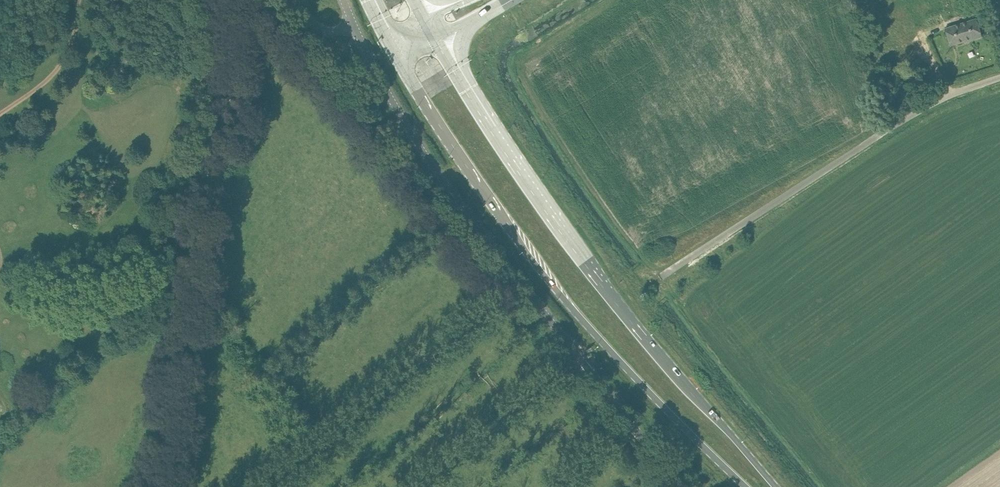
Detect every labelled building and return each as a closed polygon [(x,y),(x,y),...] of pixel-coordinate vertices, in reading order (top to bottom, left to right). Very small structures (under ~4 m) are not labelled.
[(975,19),(945,29),(950,45),(969,39),(970,41),(981,37),(975,19)]
